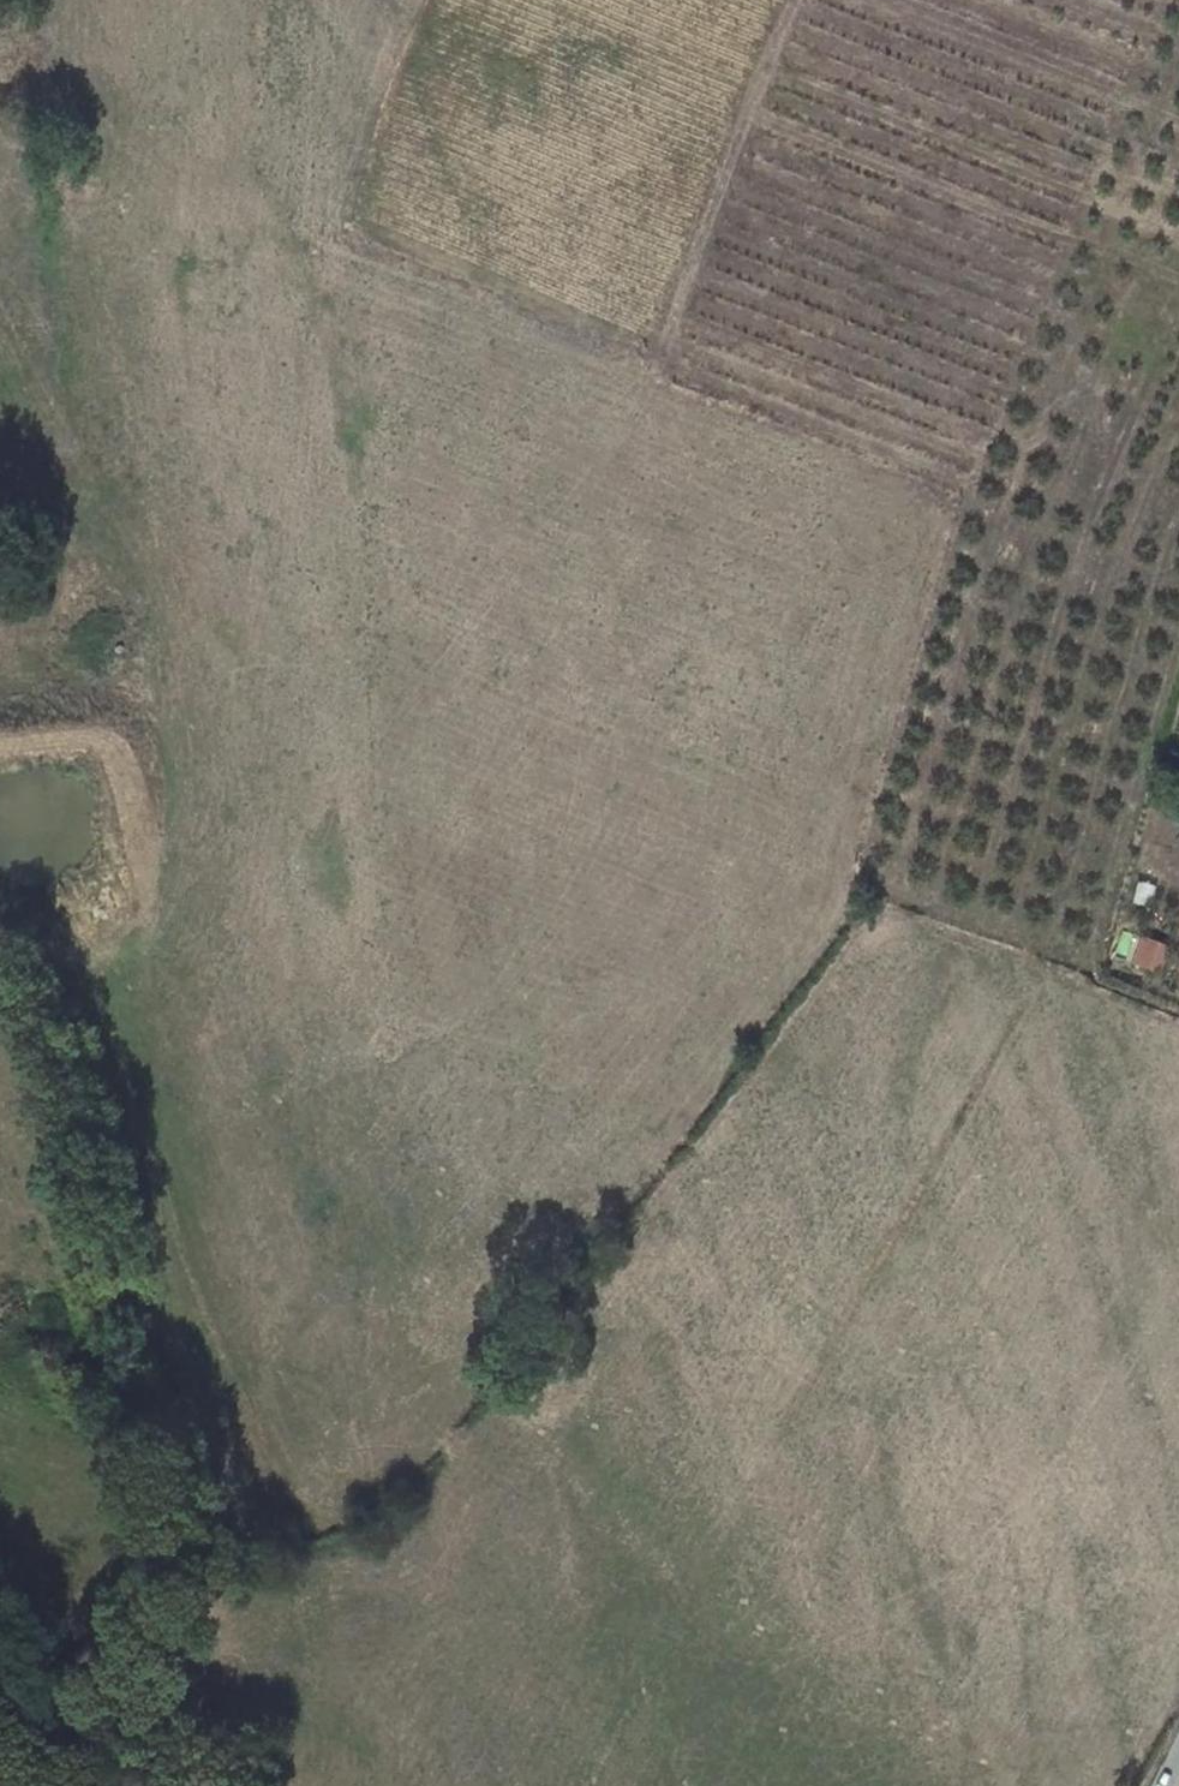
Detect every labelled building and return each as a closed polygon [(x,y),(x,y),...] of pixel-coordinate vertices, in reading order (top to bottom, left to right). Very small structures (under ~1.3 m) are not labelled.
[(1142,964),(1159,970),(1167,948),(1149,942),(1142,964)]
